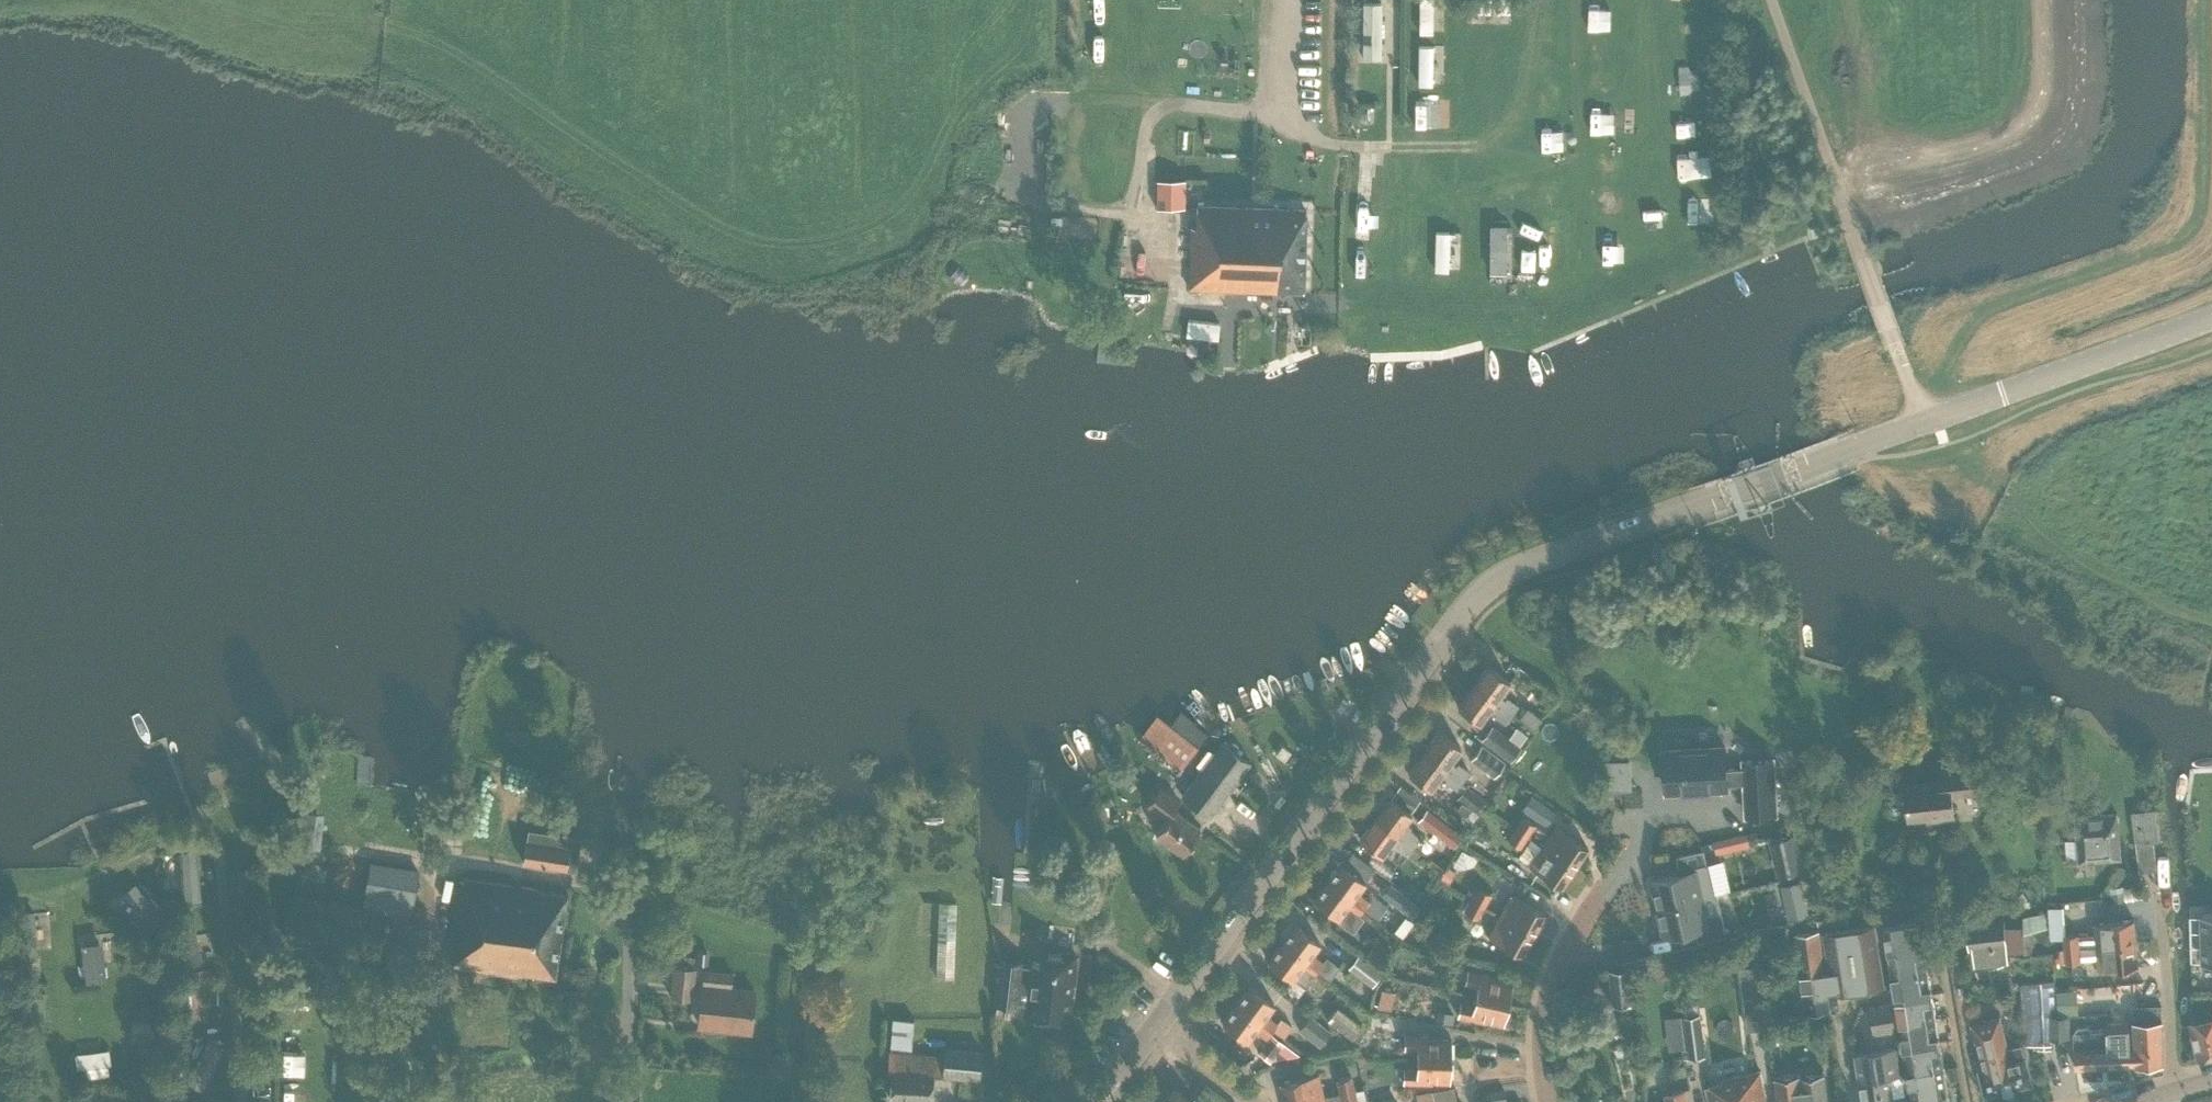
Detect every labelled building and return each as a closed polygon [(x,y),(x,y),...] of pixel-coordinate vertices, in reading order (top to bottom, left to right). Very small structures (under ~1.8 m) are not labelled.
[(1365,63),(1383,64),(1385,1),(1366,0),(1365,63)] [(1513,22),(1513,5),(1473,4),(1472,20),(1513,22)] [(1700,39),(1699,7),(1675,7),(1676,39),(1700,39)] [(1433,91),(1434,50),(1422,50),(1421,90),(1433,91)] [(1158,188),(1159,217),(1188,216),(1188,188),(1158,188)] [(1695,219),(1714,219),(1714,197),(1695,197),(1695,219)] [(1188,291),(1302,294),(1305,211),(1196,208),(1195,230),(1190,229),(1188,291)] [(1594,225),(1595,256),(1609,256),(1608,225),(1594,225)] [(1511,233),(1493,233),(1492,282),(1510,282),(1511,233)] [(1451,279),(1452,235),(1438,235),(1438,279),(1451,279)] [(1359,245),(1358,281),(1371,281),(1372,245),(1359,245)] [(1187,342),(1220,348),(1224,327),(1191,321),(1187,342)] [(1509,681),(1488,665),(1472,686),(1511,715),(1518,706),(1507,697),(1505,700),(1498,695),(1509,681)] [(1524,695),(1546,711),(1555,700),(1533,683),(1524,695)] [(1505,724),(1511,715),(1472,686),(1457,706),(1478,722),(1489,708),(1495,713),(1493,715),(1505,724)] [(1526,706),(1518,717),(1533,729),(1541,718),(1538,716),(1526,706)] [(1156,715),(1140,736),(1181,768),(1196,748),(1156,715)] [(1484,740),(1510,761),(1520,748),(1494,728),(1484,740)] [(1460,747),(1438,731),(1423,752),(1462,781),(1469,772),(1458,764),(1456,766),(1449,762),(1460,747)] [(1181,796),(1210,817),(1249,763),(1221,742),(1181,796)] [(1275,754),(1284,761),(1291,752),(1282,745),(1275,754)] [(1470,759),(1492,774),(1501,761),(1480,746),(1470,759)] [(1725,748),(1664,751),(1666,792),(1727,788),(1727,785),(1745,784),(1746,816),(1776,814),(1773,759),(1744,761),(1744,768),(1726,769),(1725,748)] [(1456,790),(1462,781),(1423,752),(1408,773),(1429,788),(1440,774),(1446,779),(1444,781),(1456,790)] [(1954,818),(1951,796),(1988,792),(1986,765),(1939,770),(1940,781),(1905,785),(1909,819),(1935,816),(1936,820),(1954,818)] [(1642,781),(1627,811),(1639,817),(1654,787),(1642,781)] [(1459,798),(1478,812),(1486,800),(1467,786),(1459,798)] [(1155,834),(1182,854),(1200,829),(1174,809),(1179,803),(1160,788),(1147,805),(1166,819),(1155,834)] [(1523,809),(1547,826),(1556,811),(1532,795),(1523,809)] [(1411,813),(1390,797),(1374,818),(1414,847),(1420,838),(1409,830),(1407,832),(1401,828),(1411,813)] [(298,800),(296,838),(322,838),(323,801),(298,800)] [(1426,809),(1417,821),(1451,846),(1453,847),(1457,850),(1466,838),(1465,837),(1462,835),(1460,834),(1426,809)] [(2160,810),(2129,812),(2133,860),(2163,858),(2160,810)] [(2075,818),(2079,862),(2120,858),(2116,814),(2075,818)] [(1521,817),(1515,827),(1517,828),(1522,831),(1528,835),(1534,825),(1521,817)] [(1396,848),(1407,856),(1414,847),(1374,818),(1359,839),(1381,855),(1391,840),(1398,845),(1396,848)] [(1471,838),(1485,846),(1492,835),(1479,826),(1471,838)] [(1555,827),(1542,846),(1574,868),(1587,849),(1555,827)] [(1522,848),(1529,837),(1529,836),(1528,835),(1522,831),(1517,828),(1509,839),(1522,848)] [(582,837),(529,829),(524,863),(577,871),(582,837)] [(1790,835),(1774,839),(1781,874),(1798,870),(1790,835)] [(181,844),(183,894),(201,893),(200,843),(181,844)] [(1561,888),(1574,868),(1542,846),(1528,866),(1561,888)] [(1651,880),(1657,907),(1702,898),(1696,867),(1707,864),(1704,850),(1676,856),(1680,873),(1651,880)] [(371,862),(365,908),(413,915),(418,873),(399,871),(400,866),(371,862)] [(1365,882),(1340,863),(1327,882),(1363,908),(1368,901),(1357,893),(1365,882)] [(1447,866),(1439,878),(1448,884),(1456,872),(1452,869),(1447,866)] [(124,887),(151,917),(162,906),(135,877),(124,887)] [(1781,899),(1780,878),(1763,879),(1763,886),(1743,888),(1744,901),(1781,899)] [(525,973),(555,978),(566,895),(537,891),(537,889),(464,879),(461,900),(458,900),(448,967),(525,977),(525,973)] [(1801,880),(1780,885),(1783,894),(1784,898),(1804,893),(1801,880)] [(1357,916),(1363,908),(1327,882),(1313,900),(1338,918),(1346,907),(1357,916)] [(1381,895),(1413,919),(1422,907),(1390,883),(1381,895)] [(2123,886),(2109,888),(2111,898),(2111,902),(2125,900),(2124,896),(2123,889),(2123,886)] [(1476,889),(1465,910),(1479,918),(1490,896),(1476,889)] [(1545,914),(1510,895),(1499,916),(1533,935),(1545,914)] [(1363,908),(1378,919),(1387,907),(1373,896),(1363,908)] [(383,965),(399,967),(403,942),(387,939),(387,940),(378,939),(383,911),(296,897),(289,941),(376,955),(378,955),(377,963),(383,964),(383,965)] [(1702,898),(1657,907),(1663,936),(1695,929),(1698,941),(1726,935),(1721,911),(1706,914),(1702,898)] [(955,977),(956,905),(940,904),(939,976),(955,977)] [(49,941),(45,917),(36,919),(34,905),(25,907),(31,944),(49,941)] [(2064,938),(2063,936),(2065,936),(2063,907),(2049,908),(2051,939),(2064,938)] [(1848,924),(1847,911),(1825,913),(1826,925),(1848,924)] [(2049,927),(2047,912),(2023,915),(2025,927),(2006,929),(2008,956),(2024,954),(2048,950),(2044,928),(2049,927)] [(2202,963),(2211,963),(2211,914),(2201,915),(2202,963)] [(1396,927),(1393,931),(1402,938),(1405,933),(1413,923),(1412,922),(1410,920),(1405,916),(1396,927)] [(1522,955),(1533,935),(1499,916),(1487,936),(1522,955)] [(2094,923),(2095,933),(2096,947),(2135,943),(2133,919),(2094,923)] [(1973,950),(1974,968),(2008,964),(2005,921),(1966,925),(1969,951),(1973,950)] [(1883,927),(1887,952),(1923,947),(1919,922),(1883,927)] [(1319,943),(1295,925),(1281,943),(1330,979),(1339,967),(1326,957),(1323,962),(1311,954),(1319,943)] [(1874,925),(1824,933),(1830,971),(1824,972),(1800,975),(1806,1013),(1829,1009),(1827,993),(1883,985),(1874,925)] [(1772,929),(1758,931),(1760,947),(1768,946),(1774,939),(1772,929)] [(1795,934),(1800,975),(1824,972),(1818,931),(1795,934)] [(1355,946),(1381,965),(1391,951),(1366,932),(1355,946)] [(2079,935),(2064,936),(2065,950),(2080,948),(2079,935)] [(77,961),(87,963),(92,938),(82,936),(77,961)] [(1321,992),(1330,979),(1281,943),(1268,961),(1292,980),(1294,978),(1306,987),(1309,982),(1321,992)] [(2098,970),(2138,967),(2135,943),(2096,947),(2098,970)] [(1887,952),(1891,977),(1927,970),(1923,947),(1887,952)] [(2066,962),(2082,961),(2080,948),(2065,950),(2066,962)] [(1025,1013),(1069,1018),(1075,955),(1061,953),(1060,956),(1047,954),(1047,952),(1032,950),(1030,968),(1021,967),(1022,962),(1000,960),(995,1003),(1017,1006),(1017,1002),(1026,1003),(1025,1013)] [(710,952),(697,951),(696,964),(709,965),(710,952)] [(2051,952),(2031,955),(2031,956),(2032,964),(2043,963),(2052,962),(2053,962),(2052,952),(2051,952)] [(1350,968),(1373,986),(1383,973),(1359,956),(1350,968)] [(1449,957),(1447,970),(1462,973),(1465,961),(1449,957)] [(674,967),(670,997),(692,1000),(695,969),(674,967)] [(705,970),(703,984),(731,986),(733,973),(705,970)] [(1464,984),(1477,987),(1475,996),(1507,1003),(1512,982),(1490,977),(1490,975),(1467,970),(1464,984)] [(1629,970),(1610,972),(1614,1004),(1633,1002),(1629,970)] [(1891,977),(1895,1001),(1931,994),(1927,970),(1891,977)] [(2116,991),(2128,989),(2126,973),(2114,974),(2116,991)] [(2054,981),(2020,984),(2025,1045),(2051,1044),(2051,1038),(2071,1038),(2070,1016),(2085,1014),(2082,988),(2055,990),(2054,981)] [(1392,1010),(1397,989),(1382,985),(1378,1006),(1392,1010)] [(1272,1031),(1273,1030),(1277,1024),(1266,1015),(1274,1004),(1249,986),(1236,1004),(1272,1031)] [(750,1030),(754,992),(702,987),(698,1025),(750,1030)] [(1899,1025),(1935,1018),(1931,994),(1895,1001),(1899,1025)] [(1503,1024),(1507,1003),(1475,996),(1473,1005),(1460,1003),(1457,1017),(1480,1021),(1481,1019),(1503,1024)] [(1691,1001),(1683,1002),(1684,1011),(1684,1015),(1685,1016),(1689,1015),(1699,1014),(1698,1001),(1691,1001)] [(1892,1003),(1870,1006),(1874,1034),(1896,1030),(1892,1003)] [(1266,1038),(1272,1031),(1236,1004),(1222,1022),(1247,1041),(1255,1030),(1266,1038)] [(2162,1063),(2161,1006),(2132,1008),(2134,1044),(2136,1065),(2162,1063)] [(1338,1007),(1328,1020),(1352,1040),(1358,1032),(1363,1026),(1338,1007)] [(2199,1058),(2211,1054),(2211,1017),(2202,1019),(2199,1009),(2190,1011),(2190,1022),(2199,1058)] [(1436,1021),(1453,1024),(1455,1014),(1438,1011),(1436,1021)] [(294,1032),(293,1012),(283,1012),(283,1032),(294,1032)] [(1758,1049),(1772,1047),(1767,1012),(1750,1014),(1752,1031),(1756,1030),(1758,1049)] [(1684,1050),(1683,1050),(1683,1059),(1685,1058),(1706,1056),(1700,1014),(1689,1015),(1685,1016),(1683,1016),(1687,1050),(1684,1050)] [(1299,1032),(1320,1048),(1332,1032),(1310,1016),(1299,1032)] [(1678,1016),(1673,1017),(1677,1049),(1684,1048),(1685,1048),(1685,1045),(1681,1016),(1678,1016)] [(1372,1032),(1399,1033),(1399,1018),(1373,1017),(1372,1032)] [(1999,1017),(1971,1024),(1982,1069),(1978,1070),(1985,1094),(1984,1094),(1985,1096),(2032,1083),(2032,1082),(2023,1049),(2008,1053),(1999,1017)] [(891,1018),(889,1049),(911,1051),(913,1020),(891,1018)] [(1899,1025),(1903,1049),(1939,1042),(1935,1018),(1899,1025)] [(1281,1019),(1277,1024),(1273,1030),(1284,1038),(1291,1027),(1281,1019)] [(2074,1031),(2075,1069),(2136,1065),(2134,1044),(2129,1044),(2128,1023),(2106,1024),(2107,1027),(2092,1028),(2089,1025),(2078,1025),(2074,1031)] [(1359,1041),(1359,1056),(1371,1056),(1371,1028),(1359,1041)] [(1273,1060),(1300,1056),(1286,1043),(1273,1034),(1259,1052),(1272,1062),(1273,1060)] [(1404,1050),(1417,1050),(1417,1060),(1449,1060),(1450,1039),(1428,1039),(1428,1036),(1404,1035),(1404,1050)] [(1907,1073),(1943,1065),(1939,1042),(1903,1049),(1907,1073)] [(91,1047),(91,1059),(110,1058),(109,1046),(91,1047)] [(1863,1101),(1893,1101),(1888,1075),(1900,1073),(1896,1047),(1855,1054),(1863,1101)] [(78,1074),(92,1073),(91,1048),(76,1049),(78,1074)] [(932,1075),(978,1079),(981,1051),(946,1049),(945,1057),(890,1052),(888,1073),(892,1073),(890,1099),(918,1101),(917,1101),(931,1101),(932,1075)] [(1449,1082),(1449,1060),(1417,1060),(1416,1069),(1403,1069),(1403,1083),(1426,1084),(1426,1081),(1449,1082)] [(1682,1065),(1673,1067),(1675,1077),(1687,1075),(1685,1065),(1682,1065)] [(1943,1065),(1907,1073),(1912,1101),(1949,1101),(1943,1065)] [(1946,1067),(1948,1081),(1959,1079),(1957,1065),(1956,1066),(1953,1066),(1946,1067)] [(1761,1071),(1722,1079),(1723,1082),(1705,1086),(1709,1101),(1768,1101),(1761,1071)] [(1823,1073),(1799,1076),(1799,1072),(1774,1075),(1778,1101),(1827,1101),(1823,1073)] [(1284,1101),(1301,1101),(1323,1097),(1318,1074),(1279,1083),(1284,1101)] [(1351,1077),(1337,1080),(1340,1092),(1354,1089),(1351,1077)] [(95,1083),(94,1098),(119,1101),(120,1086),(95,1083)] [(1432,1101),(1454,1100),(1454,1085),(1432,1086),(1432,1101)] [(1173,1089),(1163,1101),(1190,1101),(1173,1089)] [(1340,1092),(1343,1101),(1357,1101),(1354,1089),(1340,1092)] [(1484,1101),(1507,1101),(1505,1089),(1482,1092),(1484,1101)] [(1636,1089),(1626,1091),(1629,1101),(1639,1101),(1636,1089)] [(1685,1090),(1665,1094),(1666,1101),(1687,1101),(1685,1090)]
